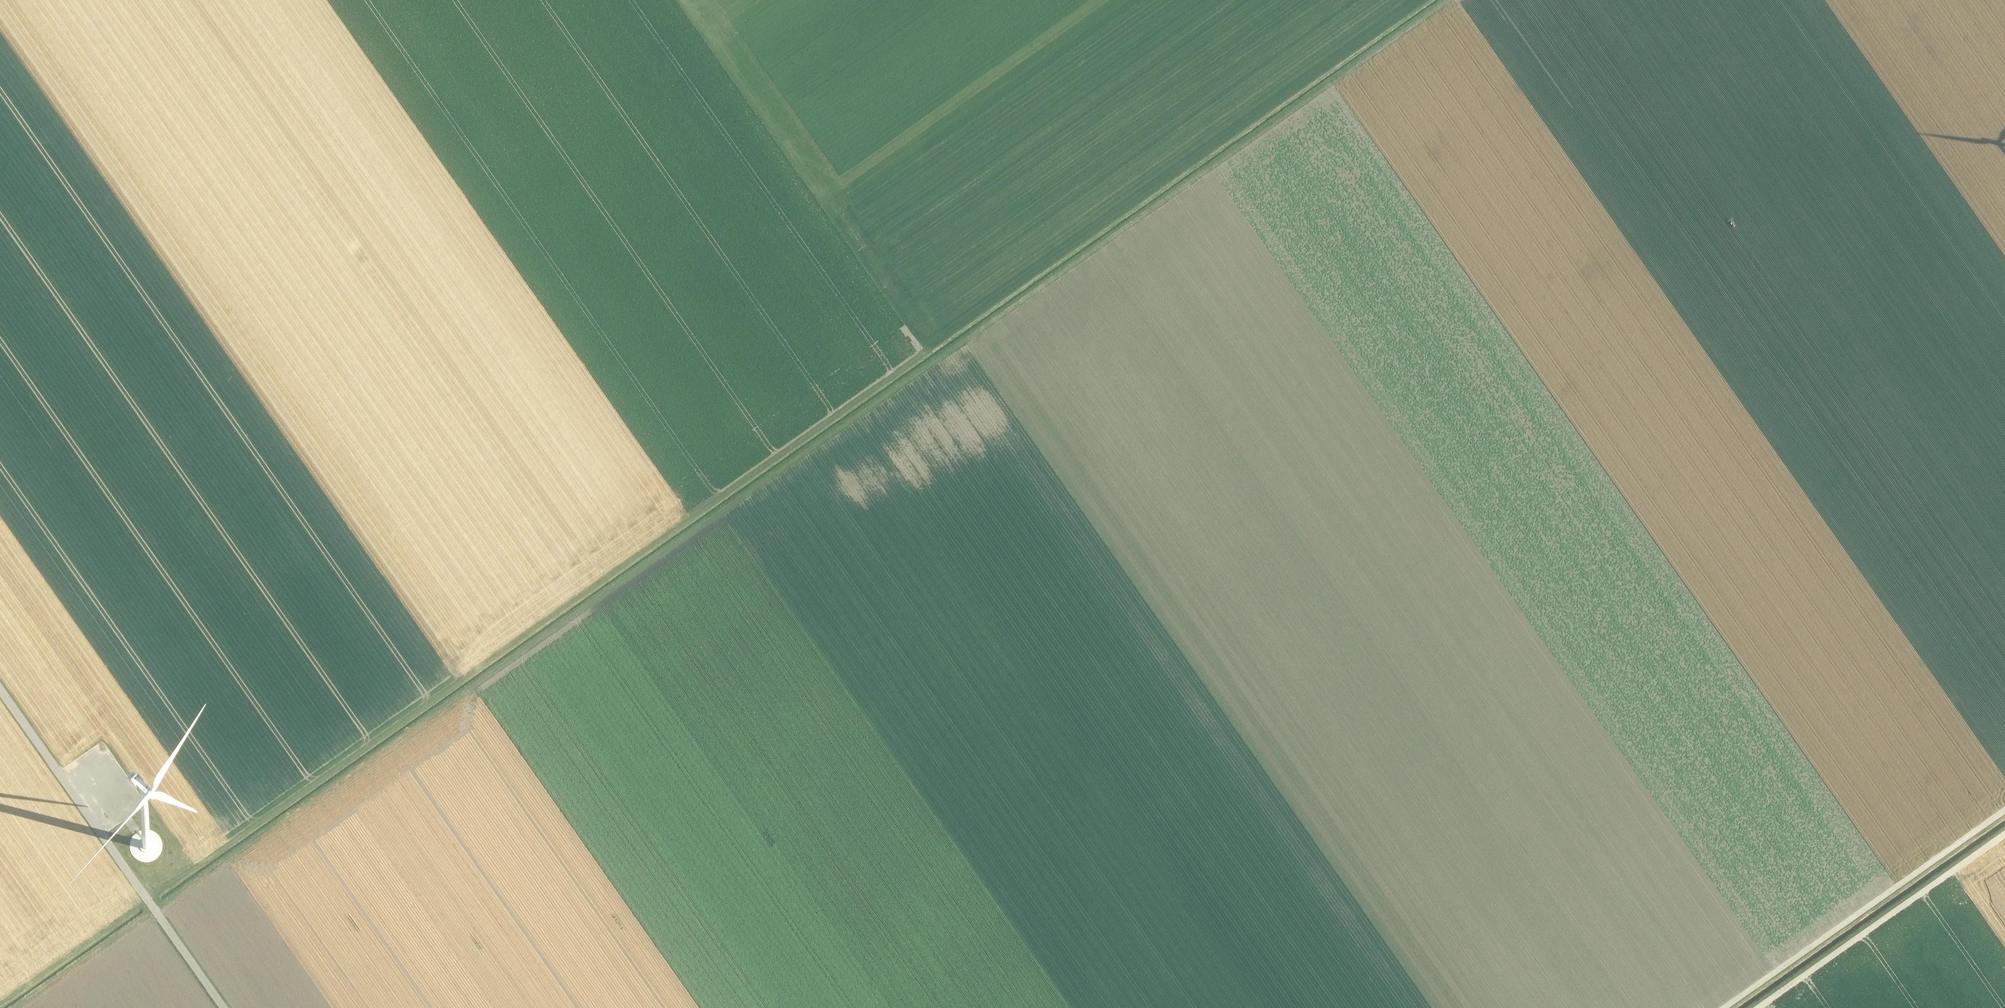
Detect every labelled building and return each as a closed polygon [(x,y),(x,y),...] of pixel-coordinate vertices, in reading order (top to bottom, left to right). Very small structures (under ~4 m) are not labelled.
[(142,845),(142,846),(142,847),(142,848),(143,849),(144,850),(145,850),(146,850),(147,850),(148,850),(149,849),(150,848),(150,847),(151,846),(151,845),(150,844),(150,843),(149,842),(148,842),(147,841),(146,841),(145,841),(144,842),(143,842),(143,843),(142,844),(142,845)]
